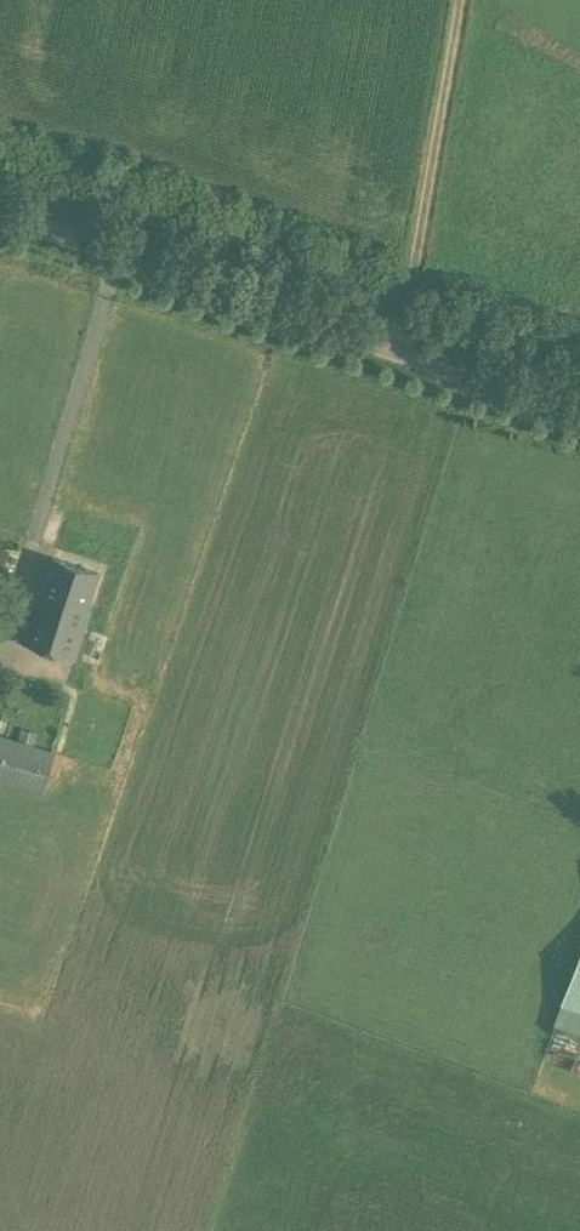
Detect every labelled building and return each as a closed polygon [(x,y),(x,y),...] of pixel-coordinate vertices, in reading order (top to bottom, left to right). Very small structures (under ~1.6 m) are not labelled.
[(54,559),(42,595),(37,593),(21,640),(77,659),(92,611),(86,609),(98,574),(54,559)] [(45,793),(56,751),(50,749),(34,745),(37,732),(21,728),(19,739),(0,734),(0,781),(45,793)] [(564,1005),(579,1010),(579,963),(564,1005)]
